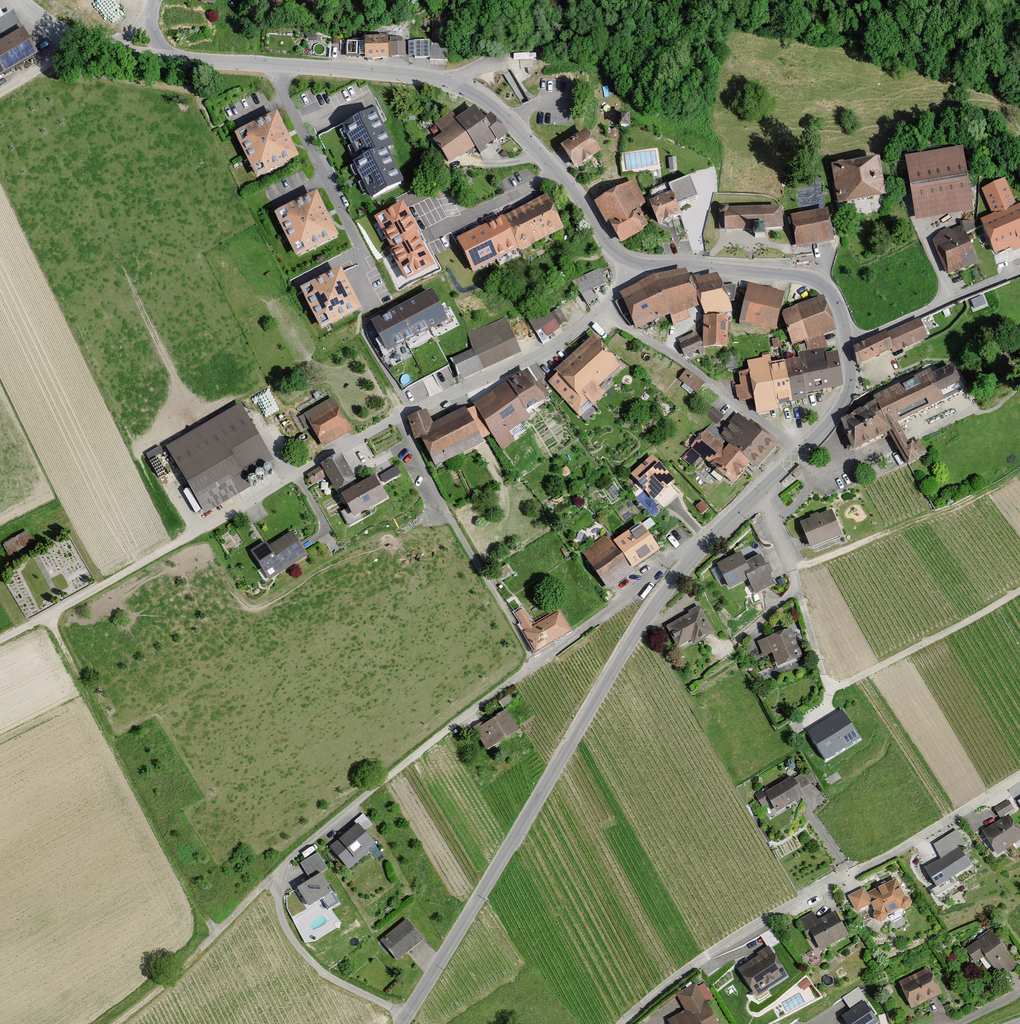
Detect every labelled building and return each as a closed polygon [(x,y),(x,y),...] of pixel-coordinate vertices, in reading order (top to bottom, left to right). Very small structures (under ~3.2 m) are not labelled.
[(11,13),(2,18),(0,19),(0,44),(22,31),(11,13)] [(22,31),(0,44),(0,76),(36,56),(22,31)] [(365,35),(366,58),(389,58),(388,54),(406,53),(405,40),(389,39),(388,35),(365,35)] [(348,39),(347,52),(363,53),(363,40),(348,39)] [(429,41),(409,41),(410,54),(415,54),(415,57),(429,57),(429,41)] [(448,45),(432,45),(431,58),(447,58),(448,45)] [(493,131),(475,107),(458,120),(451,111),(434,123),(442,134),(433,141),(452,165),(476,147),(482,155),(489,150),(487,148),(498,140),(500,143),(510,135),(505,129),(498,127),(493,131)] [(391,146),(375,114),(345,129),(361,161),(355,164),(372,198),(403,183),(385,149),(391,146)] [(297,156),(276,116),(236,136),(257,177),(297,156)] [(628,120),(617,121),(618,132),(629,132),(628,120)] [(601,151),(587,127),(561,143),(575,166),(601,151)] [(961,148),(908,157),(918,215),(971,207),(961,148)] [(878,156),(834,164),(840,199),(884,191),(878,156)] [(689,179),(668,188),(672,197),(676,208),(697,200),(689,179)] [(1016,209),(1007,183),(982,193),(991,216),(979,220),(996,264),(1019,255),(1019,208),(1016,209)] [(646,208),(635,184),(593,205),(605,228),(610,225),(620,247),(643,235),(641,230),(647,227),(639,212),(646,208)] [(338,236),(317,196),(277,216),(298,256),(338,236)] [(672,197),(649,206),(657,226),(679,217),(676,208),(672,197)] [(563,234),(547,198),(452,239),(469,275),(563,234)] [(421,236),(403,202),(376,217),(393,250),(390,251),(406,281),(433,267),(418,238),(421,236)] [(781,205),(721,208),(722,228),(755,226),(764,226),(782,225),(781,205)] [(826,209),(793,216),(798,243),(832,237),(826,209)] [(765,235),(764,226),(755,226),(755,235),(765,235)] [(976,260),(962,229),(935,240),(948,272),(976,260)] [(360,309),(341,272),(303,292),(322,329),(360,309)] [(598,272),(569,283),(588,314),(606,289),(598,272)] [(653,280),(618,296),(635,333),(668,319),(672,327),(689,320),(688,315),(697,311),(684,274),(653,280)] [(732,315),(716,277),(690,283),(703,320),(732,315)] [(784,296),(747,288),(744,308),(739,326),(775,335),(780,317),(784,296)] [(446,320),(431,294),(375,325),(389,351),(446,320)] [(780,317),(791,349),(836,335),(832,323),(822,299),(795,308),(796,311),(780,317)] [(540,337),(571,321),(560,301),(530,317),(540,337)] [(458,385),(521,356),(505,320),(466,334),(472,351),(448,363),(458,385)] [(727,321),(703,321),(702,352),(727,352),(727,321)] [(928,342),(920,322),(852,350),(860,369),(928,342)] [(619,369),(593,340),(555,373),(557,376),(549,384),(578,422),(605,398),(599,391),(619,369)] [(702,352),(698,340),(679,348),(684,359),(702,352)] [(739,389),(735,389),(736,403),(752,404),(756,418),(778,415),(777,409),(807,405),(807,398),(842,390),(837,356),(826,358),(825,352),(798,355),(798,362),(771,366),(769,358),(747,364),(748,375),(738,376),(739,389)] [(877,407),(839,427),(854,457),(891,438),(907,468),(927,457),(919,440),(908,445),(900,430),(966,396),(952,367),(931,378),(929,374),(874,402),(877,407)] [(525,414),(547,401),(527,368),(471,406),(500,449),(513,441),(510,435),(529,423),(525,414)] [(705,387),(685,373),(677,381),(696,397),(705,387)] [(351,435),(331,403),(303,418),(321,451),(351,435)] [(709,414),(719,419),(724,411),(713,406),(709,414)] [(272,464),(239,408),(163,449),(202,520),(246,493),(240,482),(272,464)] [(483,447),(465,412),(434,427),(427,413),(402,424),(413,445),(420,443),(436,473),(483,447)] [(720,434),(710,426),(690,450),(733,490),(751,469),(756,472),(777,448),(737,415),(720,434)] [(341,457),(320,469),(352,522),(387,502),(373,480),(360,488),(341,457)] [(674,481),(651,459),(630,478),(652,503),(674,481)] [(397,463),(380,472),(385,481),(402,471),(397,463)] [(843,540),(829,513),(800,525),(810,554),(843,540)] [(660,554),(641,527),(615,545),(607,535),(579,554),(608,594),(660,554)] [(30,528),(15,533),(18,544),(33,540),(30,528)] [(306,560),(289,535),(268,549),(265,544),(248,553),(266,584),(306,560)] [(774,587),(759,557),(740,567),(754,598),(774,587)] [(714,637),(698,608),(664,629),(676,652),(689,644),(693,649),(714,637)] [(571,634),(558,615),(533,630),(521,612),(513,617),(537,656),(571,634)] [(792,631),(755,644),(759,657),(772,656),(780,671),(803,663),(792,631)] [(484,723),(473,729),(488,754),(520,735),(508,713),(485,726),(484,723)] [(858,740),(842,713),(810,733),(826,760),(858,740)] [(792,777),(755,797),(760,811),(771,805),(776,814),(804,798),(792,777)] [(1008,817),(1017,811),(1009,801),(993,810),(999,820),(980,831),(995,856),(1019,842),(1019,833),(1008,817)] [(377,847),(356,825),(329,849),(348,871),(377,847)] [(966,844),(957,829),(932,844),(940,858),(960,846),(960,847),(966,844)] [(971,865),(960,847),(960,846),(940,858),(925,867),(937,886),(971,865)] [(327,871),(316,855),(300,864),(309,881),(296,890),(309,908),(332,894),(321,876),(327,871)] [(910,897),(905,895),(897,878),(867,893),(864,888),(848,896),(856,912),(871,904),(875,911),(873,915),(876,920),(881,921),(886,919),(894,922),(902,917),(905,909),(910,907),(912,902),(910,897)] [(849,935),(835,910),(818,919),(814,911),(798,920),(809,940),(814,937),(821,950),(849,935)] [(422,941),(403,921),(379,942),(396,963),(422,941)] [(1018,968),(990,932),(964,950),(976,965),(980,963),(987,971),(991,969),(1001,980),(1018,968)] [(789,976),(769,945),(757,953),(758,955),(737,969),(756,997),(789,976)] [(943,995),(930,969),(898,983),(911,1010),(943,995)] [(811,984),(806,978),(798,984),(804,990),(811,984)] [(674,992),(684,1012),(664,1023),(718,1023),(706,1003),(711,999),(702,982),(674,992)] [(864,1004),(843,1018),(847,1023),(878,1023),(864,1004)]
